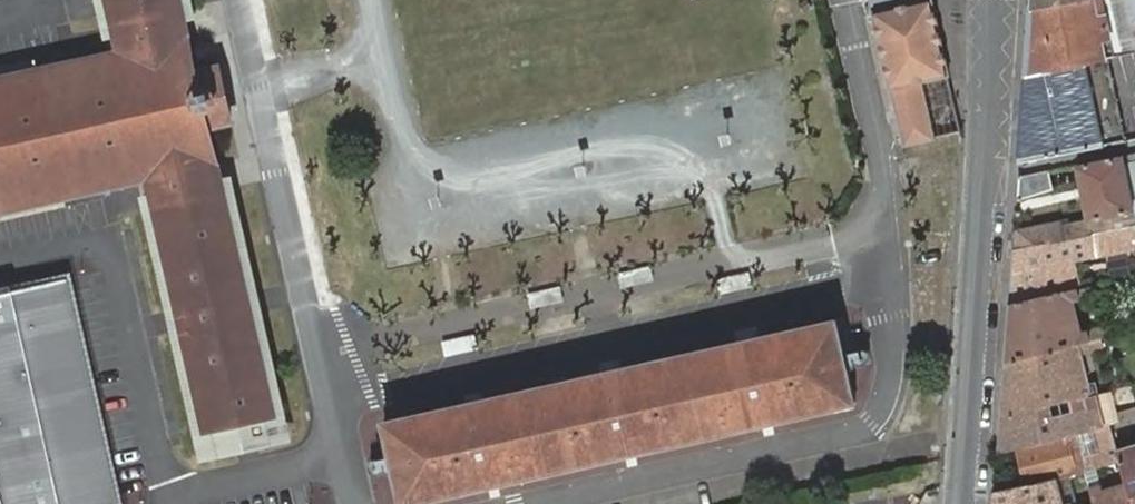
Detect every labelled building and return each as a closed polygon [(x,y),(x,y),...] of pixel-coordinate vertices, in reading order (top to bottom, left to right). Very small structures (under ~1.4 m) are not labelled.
[(155,175),(162,203),(152,205),(204,434),(211,432),(215,449),(274,436),(270,419),(277,417),(226,188),(218,191),(212,162),(215,162),(207,126),(230,121),(218,67),(195,72),(187,36),(183,37),(177,10),(185,8),(183,0),(105,0),(111,25),(121,22),(127,50),(0,79),(0,210),(155,175)] [(932,0),(926,0),(873,12),(890,89),(891,88),(905,145),(934,139),(921,82),(949,75),(932,0)] [(1026,75),(1084,62),(1111,56),(1134,50),(1134,0),(1077,0),(1031,10),(1026,75)] [(1031,10),(1077,0),(1032,0),(1031,10)] [(1103,145),(1134,139),(1134,50),(1111,56),(1084,62),(1089,84),(1093,104),(1103,145)] [(1023,119),(1020,162),(1103,145),(1093,104),(1089,84),(1084,62),(1026,75),(1025,96),(1023,119)] [(1125,163),(1134,161),(1134,154),(1124,156),(1078,166),(1088,219),(1062,224),(1061,220),(1016,229),(1014,249),(1074,237),(1093,233),(1134,225),(1134,214),(1125,163)] [(1125,163),(1134,214),(1134,161),(1125,163)] [(1049,171),(1019,177),(1018,199),(1052,186),(1049,171)] [(1094,255),(1100,254),(1134,247),(1134,225),(1093,233),(1094,255)] [(1014,249),(1011,304),(1075,288),(1075,290),(1083,288),(1096,285),(1094,268),(1082,270),(1075,273),(1074,260),(1094,255),(1093,233),(1074,237),(1014,249)] [(1100,254),(1102,261),(1134,255),(1134,247),(1100,254)] [(66,275),(0,290),(0,503),(118,503),(66,275)] [(1109,289),(1107,281),(1096,285),(1083,288),(1075,290),(1075,288),(1011,304),(1006,362),(1101,337),(1113,334),(1111,324),(1071,334),(1064,304),(1102,294),(1101,291),(1109,289)] [(855,402),(848,371),(844,351),(837,319),(384,421),(403,503),(405,503),(855,402)] [(1096,392),(1099,391),(1096,380),(1090,382),(1079,385),(1071,356),(1082,353),(1104,347),(1101,337),(1006,362),(1002,416),(1096,392)] [(1079,385),(1090,382),(1082,353),(1071,356),(1079,385)] [(1077,432),(1105,425),(1096,392),(1002,416),(998,452),(1020,447),(1077,432)] [(1058,476),(1086,470),(1077,432),(1020,447),(1029,483),(1058,476)] [(1118,451),(1121,460),(1128,482),(1134,503),(1134,446),(1118,451)] [(1104,501),(1101,490),(1094,468),(1086,470),(1096,503),(1104,501)] [(1071,501),(1065,502),(1058,476),(1029,483),(996,490),(995,503),(1072,503),(1071,501)] [(1128,482),(1101,490),(1104,501),(1096,503),(1134,503),(1128,482)]
